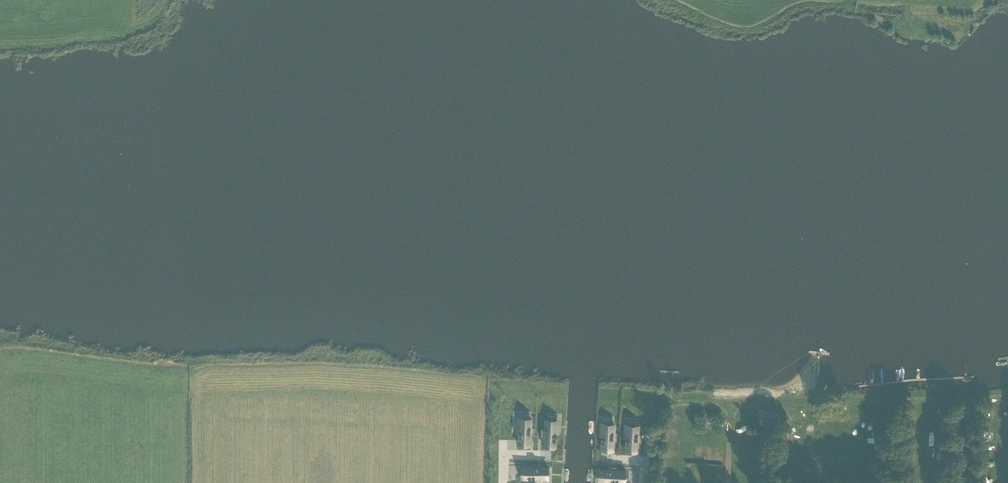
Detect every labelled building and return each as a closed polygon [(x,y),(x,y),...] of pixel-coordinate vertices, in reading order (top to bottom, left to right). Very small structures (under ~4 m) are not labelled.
[(531,420),(520,419),(519,431),(518,438),(519,438),(518,445),(530,445),(530,436),(534,436),(535,427),(531,427),(531,419),(531,420)] [(557,421),(546,420),(547,420),(546,420),(545,428),(542,427),(541,437),(545,437),(544,446),(556,447),(556,440),(557,434),(556,434),(557,421)] [(614,425),(603,424),(602,436),(601,443),(602,443),(601,450),(613,450),(613,441),(617,441),(618,432),(614,432),(614,424),(614,425)] [(638,426),(627,425),(626,438),(625,444),(626,444),(626,451),(637,452),(638,442),(641,443),(642,433),(638,433),(639,426),(638,426)] [(540,463),(531,462),(531,466),(522,466),(522,477),(528,477),(528,478),(535,478),(535,477),(547,478),(547,467),(548,467),(548,466),(540,466),(540,463)] [(617,466),(608,466),(607,469),(600,469),(600,470),(600,480),(612,481),(612,482),(618,482),(619,481),(625,482),(626,470),(617,470),(617,466)]
